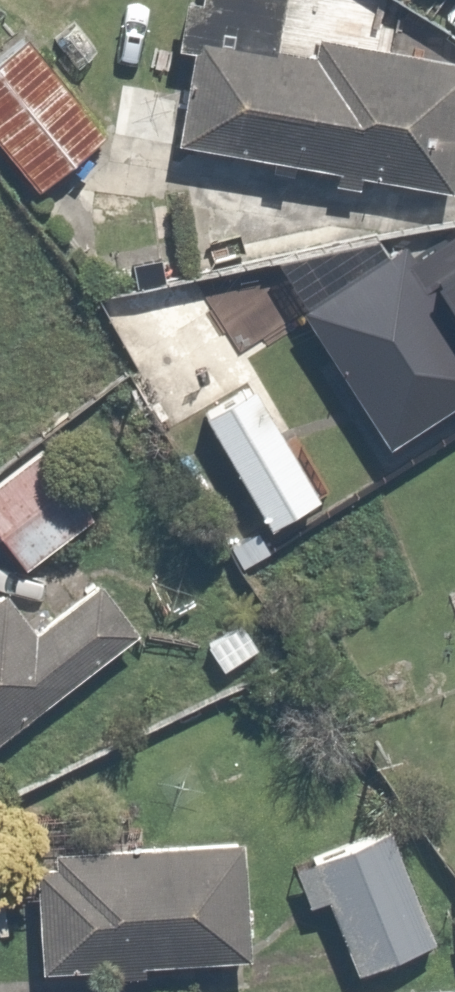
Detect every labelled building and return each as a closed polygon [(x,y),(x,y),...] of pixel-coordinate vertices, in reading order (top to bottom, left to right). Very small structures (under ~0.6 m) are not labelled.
[(162,40),(190,45),(175,137),(447,183),(454,138),(454,52),(363,36),(367,10),(347,0),(168,0),(162,40)] [(19,28),(0,42),(0,146),(27,183),(96,132),(19,28)] [(394,227),(291,288),(384,446),(454,404),(454,330),(394,227)] [(319,494),(249,377),(190,412),(260,529),(319,494)] [(38,438),(0,466),(0,533),(23,565),(94,514),(38,438)] [(259,643),(235,611),(195,640),(219,673),(259,643)] [(0,622),(0,723),(49,686),(0,622)] [(303,899),(313,894),(352,970),(428,931),(373,821),(296,860),(286,865),(303,899)] [(229,844),(27,840),(24,959),(227,963),(229,844)]
